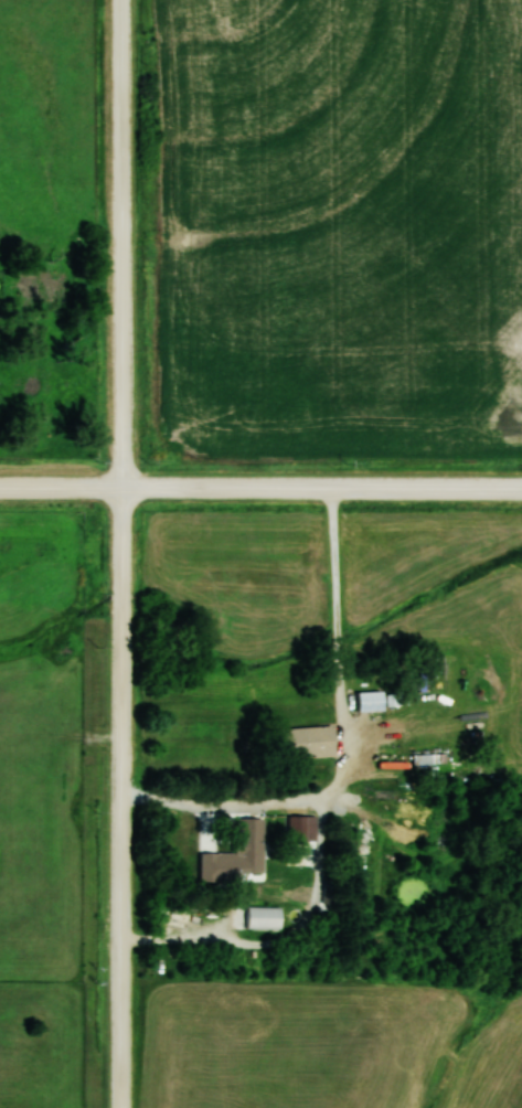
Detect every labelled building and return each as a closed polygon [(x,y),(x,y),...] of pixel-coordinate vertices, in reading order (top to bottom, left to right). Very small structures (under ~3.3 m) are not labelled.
[(382,692),(357,692),(357,712),(382,712),(382,692)] [(387,708),(403,705),(401,693),(385,696),(387,708)] [(279,729),(280,758),(334,756),(333,727),(279,729)] [(445,755),(412,755),(412,765),(445,765),(445,755)] [(314,817),(288,817),(288,836),(314,836),(314,817)] [(263,819),(235,819),(235,874),(263,874),(263,819)] [(247,930),(280,930),(280,908),(247,908),(247,930)]
